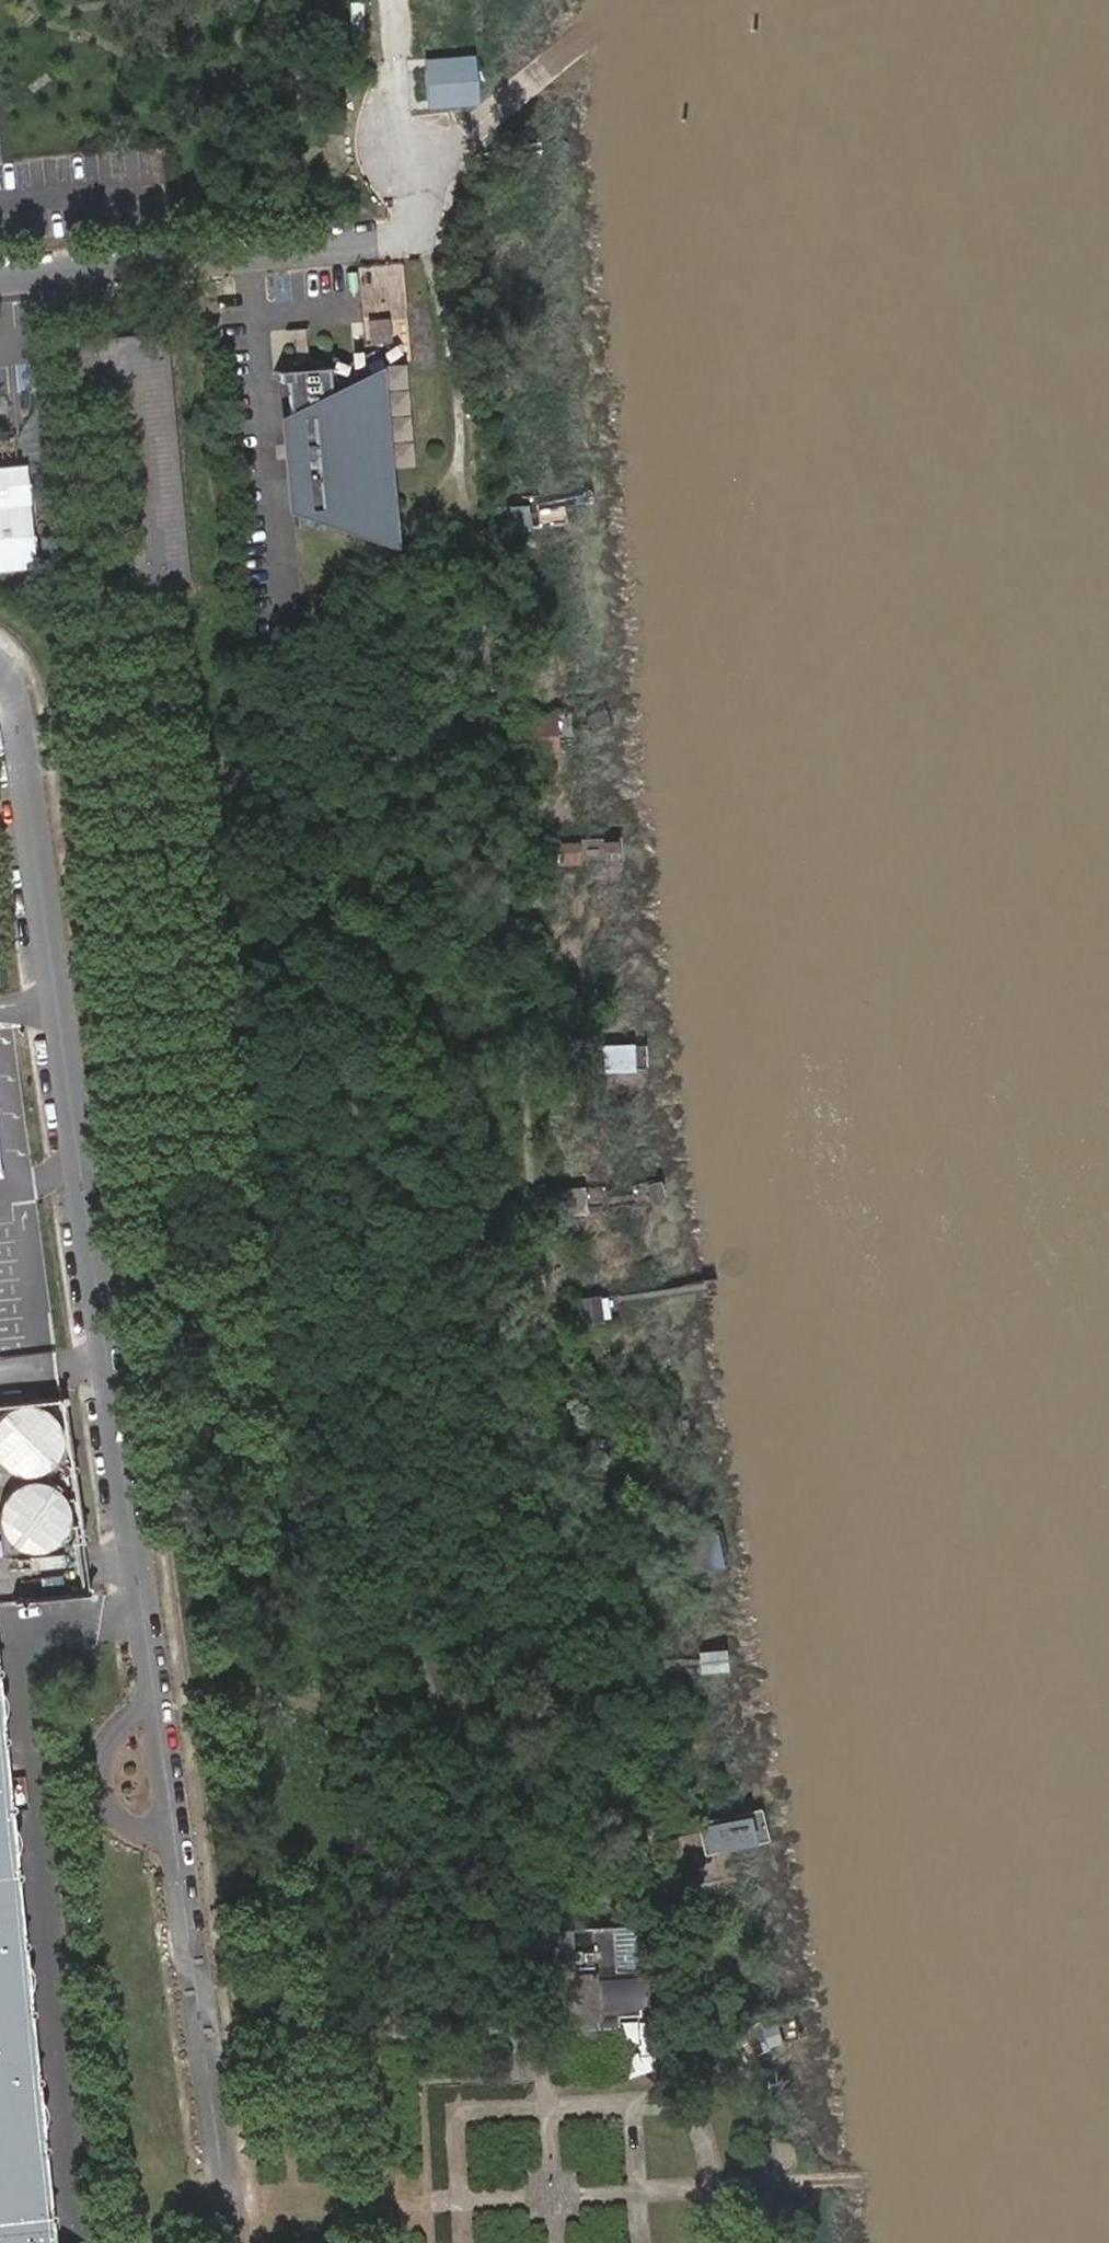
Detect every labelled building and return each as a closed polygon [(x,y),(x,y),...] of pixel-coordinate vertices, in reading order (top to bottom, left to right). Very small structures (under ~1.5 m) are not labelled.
[(470,98),(468,65),(429,67),(432,100),(470,98)] [(166,332),(58,342),(62,385),(114,378),(135,586),(188,581),(166,332)] [(322,537),(374,554),(391,559),(374,388),(358,396),(333,410),(330,384),(276,389),(277,400),(283,399),(295,527),(321,525),(322,537)] [(0,500),(0,568),(33,565),(27,497),(0,500)] [(533,747),(568,749),(570,715),(536,712),(533,747)] [(14,1472),(36,1473),(54,1460),(61,1439),(55,1417),(37,1404),(15,1404),(0,1415),(0,1462),(14,1472)] [(7,1491),(0,1507),(0,1526),(2,1534),(18,1550),(40,1553),(60,1543),(70,1522),(66,1500),(50,1484),(27,1481),(7,1491)] [(11,1823),(0,1705),(0,2242),(51,2242),(11,1823)] [(618,1939),(547,1941),(551,2030),(594,2030),(594,2034),(617,2034),(617,2030),(641,2029),(641,1985),(619,1986),(618,1939)]
